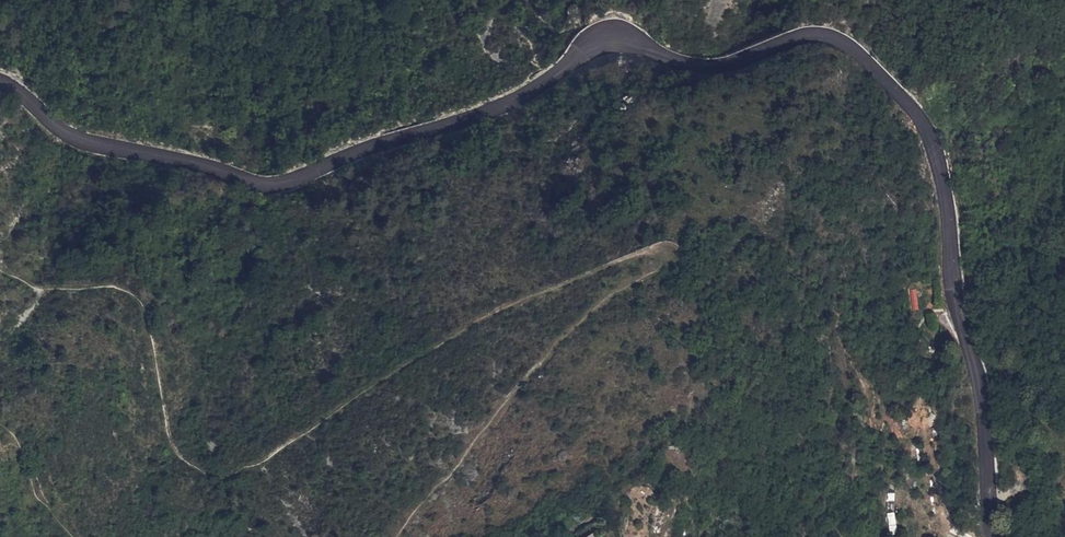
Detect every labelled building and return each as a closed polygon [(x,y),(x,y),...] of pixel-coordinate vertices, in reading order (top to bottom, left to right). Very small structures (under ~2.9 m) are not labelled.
[(919,310),(917,289),(909,289),(911,310),(919,310)] [(904,509),(913,509),(913,500),(904,500),(904,509)]
